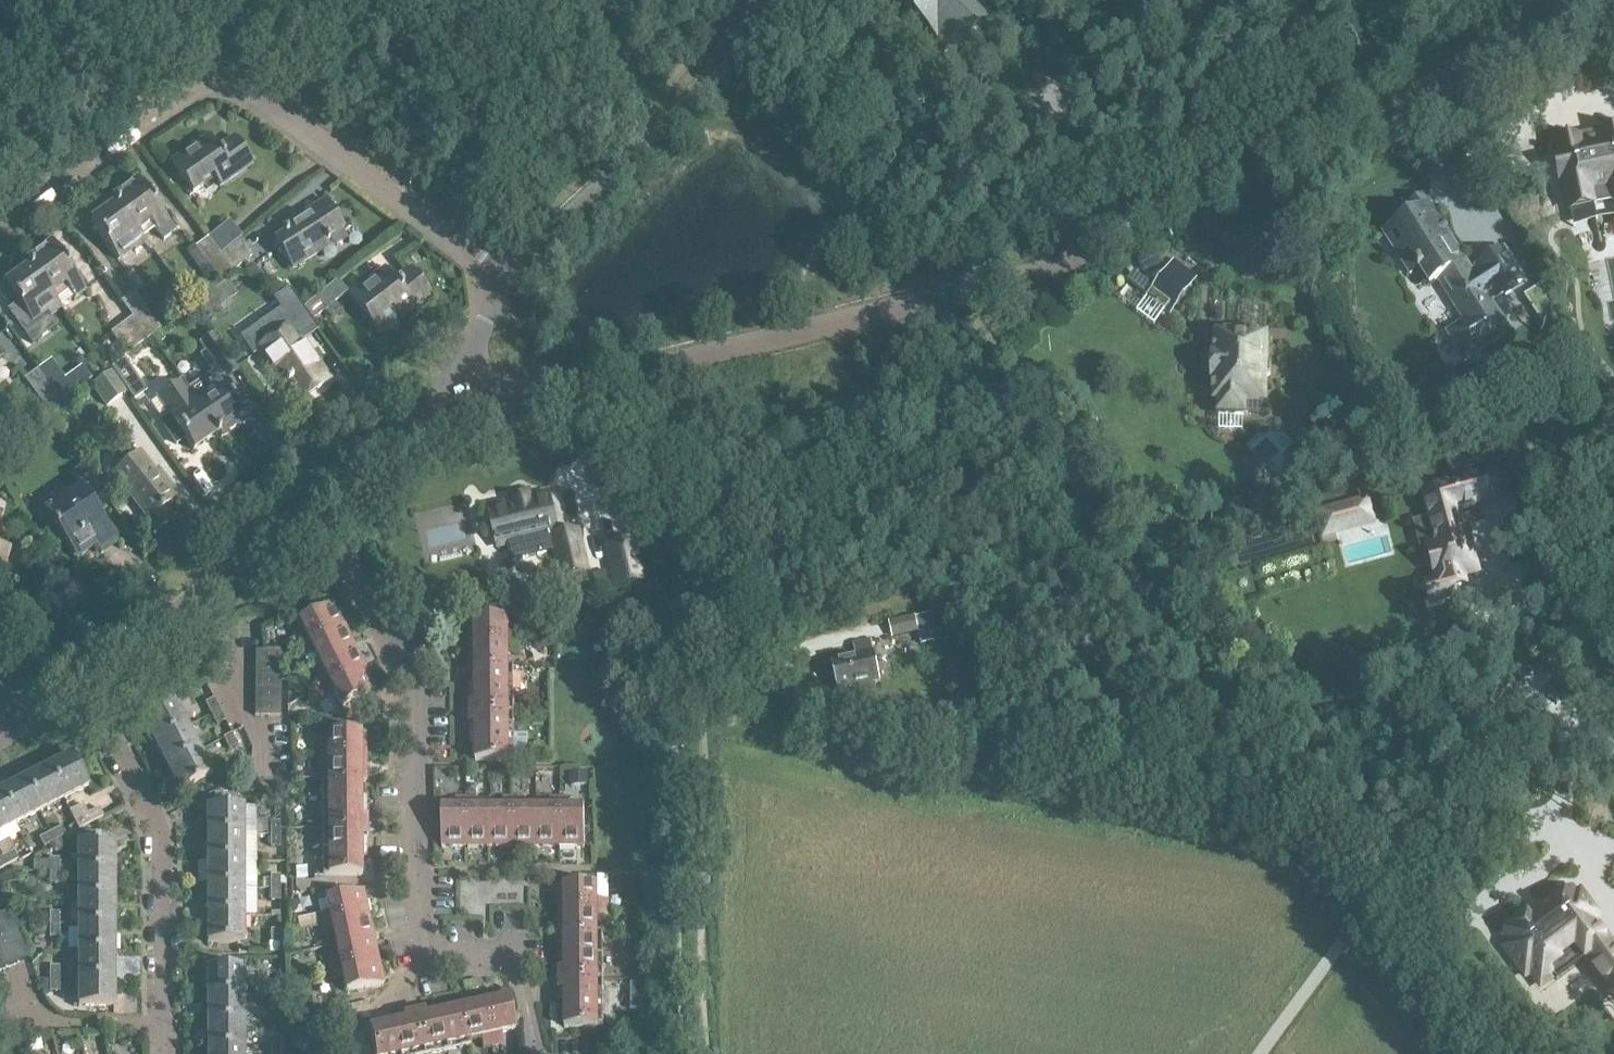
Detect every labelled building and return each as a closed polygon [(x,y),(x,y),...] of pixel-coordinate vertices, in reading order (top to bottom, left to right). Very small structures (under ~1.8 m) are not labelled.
[(989,0),(897,0),(955,61),(1004,15),(989,0)] [(1556,144),(1558,156),(1554,157),(1559,183),(1563,183),(1569,212),(1613,203),(1613,131),(1556,144)] [(171,163),(193,195),(204,188),(203,185),(213,178),(220,187),(253,163),(234,138),(218,149),(209,136),(171,163)] [(114,198),(116,201),(143,238),(155,229),(163,241),(176,232),(170,224),(169,225),(137,181),(114,198)] [(1406,204),(1411,211),(1388,226),(1400,245),(1392,250),(1408,274),(1415,270),(1416,271),(1417,269),(1428,285),(1436,280),(1462,320),(1444,331),(1463,360),(1508,331),(1489,299),(1496,294),(1478,266),(1470,271),(1422,194),(1406,204)] [(116,205),(91,223),(120,262),(134,251),(136,253),(147,245),(143,238),(116,201),(114,203),(116,205)] [(343,229),(326,201),(283,228),(285,231),(273,239),(292,270),(329,247),(327,243),(329,241),(328,239),(333,236),(343,229)] [(242,237),(229,221),(208,238),(220,254),(240,239),(242,237)] [(233,272),(220,254),(208,238),(195,248),(223,285),(234,276),(232,272),(233,272)] [(240,239),(220,254),(233,272),(254,255),(240,239)] [(51,243),(28,260),(30,264),(57,301),(69,292),(75,300),(87,291),(51,243)] [(63,309),(57,301),(30,264),(28,265),(30,267),(4,285),(33,325),(48,314),(51,317),(63,309)] [(385,269),(348,297),(377,336),(432,295),(411,269),(395,281),(385,269)] [(1190,288),(1166,269),(1146,297),(1169,315),(1190,288)] [(1128,279),(1148,294),(1153,288),(1133,273),(1128,279)] [(338,281),(304,309),(313,322),(348,293),(338,281)] [(290,290),(277,298),(285,310),(305,339),(317,330),(312,321),(302,309),(290,290)] [(121,302),(132,317),(148,339),(161,330),(134,293),(121,302)] [(206,319),(222,308),(212,294),(196,305),(206,319)] [(1547,297),(1531,306),(1542,323),(1555,316),(1547,297)] [(300,400),(329,381),(302,341),(305,339),(285,310),(247,337),(281,388),(286,384),(288,386),(290,384),(300,400)] [(192,312),(181,320),(188,330),(199,322),(192,312)] [(111,333),(127,355),(134,350),(148,339),(132,317),(111,333)] [(208,390),(195,399),(218,434),(221,440),(247,422),(231,398),(236,394),(225,379),(238,370),(212,335),(198,344),(204,353),(199,356),(211,373),(200,381),(205,388),(206,387),(208,390)] [(1215,347),(1213,347),(1212,379),(1214,379),(1214,404),(1218,404),(1218,412),(1241,413),(1242,401),(1262,401),(1262,378),(1269,373),(1270,365),(1263,360),(1263,337),(1216,336),(1215,347)] [(147,392),(128,364),(138,356),(134,350),(127,355),(122,358),(124,360),(112,368),(134,400),(147,392)] [(58,370),(57,371),(46,378),(62,401),(92,380),(82,367),(65,379),(58,370)] [(47,412),(62,401),(46,378),(39,369),(24,380),(47,412)] [(126,393),(111,371),(92,384),(107,407),(126,393)] [(193,451),(218,434),(195,399),(191,393),(165,410),(193,451)] [(1461,471),(1501,459),(1495,439),(1455,451),(1461,471)] [(112,473),(131,497),(147,519),(144,522),(153,534),(174,518),(166,507),(180,496),(158,468),(153,471),(139,453),(112,473)] [(1318,465),(1309,455),(1293,468),(1303,479),(1318,465)] [(80,487),(46,510),(44,512),(77,560),(96,547),(101,555),(119,542),(96,510),(107,502),(84,467),(72,475),(80,487)] [(1367,475),(1370,486),(1382,482),(1379,471),(1367,475)] [(1420,543),(1432,588),(1424,590),(1428,608),(1449,603),(1447,593),(1459,590),(1457,582),(1479,576),(1463,518),(1473,516),(1471,511),(1505,503),(1496,471),(1417,491),(1430,541),(1420,543)] [(499,547),(550,534),(561,579),(590,572),(580,530),(565,533),(555,493),(548,495),(548,493),(489,508),(499,547)] [(1323,539),(1337,535),(1329,507),(1315,511),(1323,539)] [(645,580),(636,541),(608,547),(617,587),(645,580)] [(5,567),(9,548),(0,546),(0,566),(5,567)] [(1176,569),(1177,558),(1163,558),(1163,569),(1176,569)] [(304,633),(294,638),(298,647),(343,625),(333,604),(298,621),(304,633)] [(893,639),(918,632),(921,645),(941,641),(935,613),(916,618),(915,616),(889,622),(893,639)] [(510,619),(469,620),(469,645),(520,643),(520,633),(510,632),(510,619)] [(353,645),(343,625),(298,647),(303,658),(313,652),(318,662),(353,645)] [(855,655),(830,661),(837,691),(879,681),(870,639),(852,643),(855,655)] [(469,669),(475,669),(510,668),(510,655),(520,654),(520,643),(469,645),(469,669)] [(305,689),(309,696),(321,688),(321,687),(323,686),(364,666),(353,645),(318,662),(324,673),(314,678),(316,683),(305,689)] [(281,651),(255,651),(255,716),(281,716),(281,651)] [(879,658),(888,699),(914,693),(906,653),(879,658)] [(324,699),(324,698),(333,693),(340,707),(375,689),(364,666),(323,686),(321,687),(321,688),(309,696),(306,697),(311,706),(324,699)] [(475,669),(475,716),(515,715),(514,668),(510,668),(475,669)] [(225,722),(214,700),(206,704),(217,726),(225,722)] [(143,719),(154,741),(185,725),(174,703),(143,719)] [(515,762),(515,715),(475,716),(476,763),(515,762)] [(185,725),(154,741),(166,765),(197,749),(185,725)] [(219,742),(224,740),(232,736),(227,726),(214,734),(219,742)] [(325,734),(326,748),(315,747),(315,757),(366,756),(366,734),(325,734)] [(229,750),(237,746),(232,736),(224,740),(229,750)] [(534,753),(545,753),(545,743),(534,743),(534,753)] [(212,776),(197,749),(166,765),(180,792),(212,776)] [(72,756),(48,768),(65,801),(89,789),(72,756)] [(326,769),(326,780),(326,781),(361,780),(366,780),(366,756),(315,757),(316,769),(326,769)] [(41,813),(65,801),(48,768),(24,780),(41,813)] [(590,784),(590,771),(572,771),(572,784),(590,784)] [(24,780),(1,793),(17,825),(41,813),(24,780)] [(361,796),(361,780),(326,781),(326,780),(322,780),(322,797),(361,796)] [(0,793),(0,834),(17,825),(1,793),(0,793)] [(229,794),(214,794),(214,803),(230,802),(229,794)] [(322,812),(335,812),(359,812),(361,812),(361,796),(322,797),(322,812)] [(466,796),(455,796),(455,806),(442,806),(442,846),(467,846),(466,796)] [(477,796),(466,796),(467,846),(491,846),(491,810),(491,806),(477,806),(477,796)] [(491,806),(491,810),(491,846),(515,846),(515,796),(504,796),(504,806),(491,806)] [(525,796),(515,796),(515,846),(539,846),(539,807),(525,807),(525,796)] [(552,807),(539,807),(539,846),(562,846),(562,797),(552,797),(552,807)] [(571,797),(562,797),(562,846),(585,846),(585,807),(571,807),(571,797)] [(88,815),(83,805),(70,812),(79,829),(103,817),(99,808),(88,815)] [(207,808),(207,834),(243,834),(243,807),(207,808)] [(359,812),(335,812),(322,812),(322,829),(367,828),(367,817),(361,818),(361,812),(359,812)] [(268,834),(271,834),(280,834),(280,822),(271,822),(271,823),(268,824),(268,834)] [(62,827),(51,833),(55,841),(66,836),(62,827)] [(366,839),(367,828),(322,829),(322,845),(361,844),(361,839),(366,839)] [(78,844),(78,872),(114,872),(114,844),(107,844),(106,832),(84,832),(84,844),(78,844)] [(51,833),(40,839),(44,847),(55,841),(51,833)] [(243,834),(207,834),(207,861),(256,861),(256,835),(243,835),(243,834)] [(271,847),(280,847),(280,834),(271,834),(271,847)] [(361,860),(361,844),(322,845),(322,860),(361,860)] [(14,852),(3,858),(7,866),(18,860),(14,852)] [(34,872),(50,872),(59,872),(59,859),(50,859),(50,862),(34,862),(34,872)] [(361,876),(361,860),(322,860),(323,876),(361,876)] [(256,861),(207,861),(207,890),(243,890),(256,890),(256,861)] [(296,868),(296,880),(308,880),(307,867),(296,868)] [(59,884),(59,872),(50,872),(50,884),(59,884)] [(114,899),(114,872),(78,872),(78,899),(114,899)] [(271,876),(271,889),(280,889),(280,876),(271,876)] [(558,885),(558,907),(558,908),(609,908),(609,898),(598,898),(598,876),(584,876),(584,885),(558,885)] [(314,881),(295,881),(295,888),(300,894),(314,893),(314,881)] [(271,901),(280,901),(280,889),(271,889),(271,901)] [(243,890),(207,890),(207,915),(243,915),(243,890)] [(1572,890),(1548,909),(1551,914),(1534,926),(1527,917),(1506,932),(1514,943),(1506,948),(1526,975),(1530,972),(1540,985),(1554,974),(1557,977),(1587,955),(1613,991),(1613,990),(1613,947),(1594,920),(1599,916),(1581,893),(1577,896),(1572,890)] [(313,927),(319,926),(368,915),(363,891),(324,899),(327,913),(310,917),(313,927)] [(629,904),(639,905),(639,893),(632,893),(629,897),(629,904)] [(78,899),(78,926),(114,926),(114,899),(78,899)] [(558,934),(564,934),(598,934),(598,917),(609,917),(609,908),(558,908),(558,934)] [(9,939),(21,934),(11,910),(0,915),(0,916),(9,939)] [(50,913),(50,926),(60,925),(59,913),(50,913)] [(243,944),(243,915),(207,915),(207,944),(243,944)] [(332,934),(335,946),(373,938),(368,915),(319,926),(321,936),(332,934)] [(9,939),(0,916),(0,943),(9,939)] [(60,938),(60,925),(50,926),(50,938),(60,938)] [(78,926),(78,953),(114,953),(114,926),(78,926)] [(281,943),(280,931),(271,931),(271,944),(281,943)] [(21,934),(9,939),(19,963),(31,958),(21,934)] [(603,980),(603,934),(598,934),(564,934),(564,980),(603,980)] [(378,960),(373,938),(335,946),(337,959),(327,961),(329,971),(378,960)] [(9,939),(0,943),(0,949),(8,968),(19,963),(9,939)] [(78,953),(78,980),(114,980),(114,953),(78,953)] [(331,981),(342,979),(345,993),(384,984),(378,960),(329,971),(331,981)] [(60,967),(50,967),(50,979),(59,979),(60,967)] [(645,967),(634,967),(635,978),(645,978),(645,967)] [(207,969),(208,995),(243,995),(243,969),(207,969)] [(60,992),(59,979),(50,979),(50,980),(39,980),(42,992),(60,992)] [(115,1007),(114,980),(78,980),(78,1007),(115,1007)] [(603,1026),(603,980),(564,980),(563,1026),(603,1026)] [(631,984),(631,994),(646,994),(646,983),(631,984)] [(271,984),(271,996),(280,996),(280,984),(271,984)] [(505,991),(481,996),(492,1046),(503,1043),(500,1033),(514,1030),(505,991)] [(243,995),(208,995),(208,1022),(243,1022),(243,995)] [(280,996),(271,996),(271,1009),(281,1009),(280,996)] [(482,1048),(492,1046),(481,996),(457,1002),(458,1006),(466,1040),(480,1037),(482,1048)] [(413,1017),(421,1053),(430,1053),(467,1046),(466,1040),(458,1006),(413,1017)] [(413,1017),(367,1027),(374,1053),(421,1053),(413,1017)] [(243,1022),(208,1022),(208,1049),(243,1049),(243,1022)] [(271,1037),(271,1050),(281,1050),(281,1038),(271,1037)]
